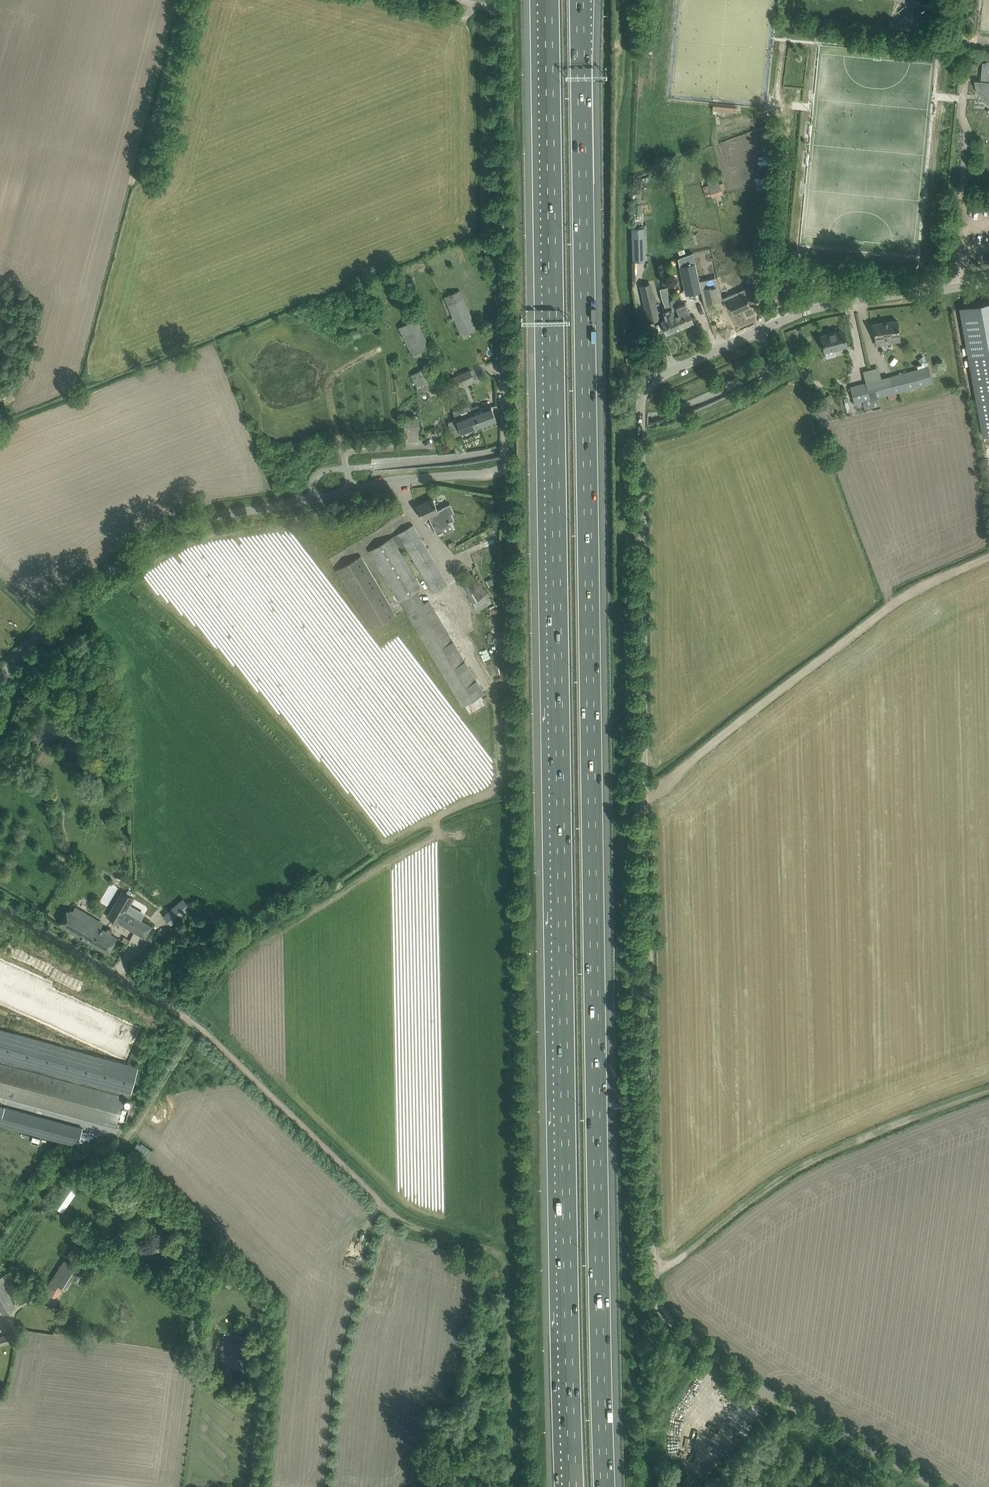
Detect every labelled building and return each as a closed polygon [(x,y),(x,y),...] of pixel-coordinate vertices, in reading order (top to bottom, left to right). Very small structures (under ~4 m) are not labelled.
[(983,62),(981,78),(983,78),(982,82),(980,82),(981,84),(981,86),(982,88),(983,90),(986,94),(988,97),(988,61),(983,62)] [(744,118),(743,114),(720,118),(721,123),(744,118)] [(719,178),(701,184),(706,198),(724,192),(719,178)] [(644,228),(632,228),(633,262),(646,261),(644,228)] [(649,284),(639,286),(647,322),(659,319),(654,297),(652,298),(649,284)] [(703,288),(706,303),(719,300),(716,285),(703,288)] [(701,304),(699,293),(697,286),(685,288),(687,296),(692,295),(695,306),(701,304)] [(667,287),(660,289),(662,298),(667,310),(663,311),(666,319),(661,321),(666,333),(680,328),(672,308),(670,303),(669,300),(667,287)] [(445,297),(461,335),(476,329),(460,290),(445,297)] [(738,291),(722,298),(728,310),(731,309),(733,313),(750,305),(746,296),(744,292),(739,295),(738,291)] [(672,308),(680,328),(693,322),(688,309),(688,310),(685,302),(676,306),(673,298),(669,300),(670,303),(672,308)] [(960,307),(969,357),(984,437),(988,436),(988,301),(971,304),(972,305),(968,306),(960,307)] [(416,319),(398,328),(411,354),(429,346),(416,319)] [(873,323),(875,333),(875,339),(892,337),(892,341),(900,340),(897,320),(873,323)] [(821,335),(823,345),(825,351),(847,345),(843,330),(821,335)] [(874,380),(877,397),(933,382),(928,366),(874,380)] [(434,384),(426,368),(411,376),(419,391),(434,384)] [(470,369),(450,378),(454,387),(474,379),(470,369)] [(854,403),(877,397),(874,380),(850,387),(854,403)] [(476,388),(481,402),(489,399),(484,386),(476,388)] [(477,418),(480,426),(496,420),(491,405),(480,409),(478,405),(472,407),(474,411),(471,412),(474,419),(477,418)] [(461,433),(480,426),(477,418),(474,419),(471,412),(455,418),(457,423),(451,425),(455,434),(461,432),(461,433)] [(420,429),(419,419),(404,420),(405,430),(420,429)] [(438,510),(437,508),(432,499),(417,506),(422,518),(429,515),(431,518),(429,519),(436,534),(443,531),(442,528),(450,524),(449,522),(454,520),(451,513),(454,512),(450,503),(442,507),(442,508),(438,510)] [(433,592),(448,584),(413,524),(398,533),(433,592)] [(462,706),(484,693),(391,537),(369,550),(462,706)] [(361,555),(336,570),(372,630),(396,615),(361,555)] [(475,577),(461,585),(476,611),(490,602),(475,577)] [(46,753),(38,747),(30,759),(37,764),(46,753)] [(40,793),(42,787),(34,784),(32,790),(40,793)] [(135,931),(141,920),(127,911),(134,898),(122,891),(107,916),(119,923),(120,922),(135,931)] [(171,923),(190,906),(183,899),(164,916),(171,923)] [(62,925),(77,934),(108,952),(117,937),(71,910),(62,925)] [(131,1094),(138,1067),(0,1029),(0,1058),(131,1094)] [(86,1118),(117,1126),(125,1096),(130,1097),(131,1094),(0,1058),(0,1095),(86,1118)] [(13,1128),(63,1141),(78,1146),(83,1128),(0,1106),(0,1124),(13,1128)] [(69,1182),(53,1206),(63,1213),(80,1188),(70,1182),(69,1181),(69,1182)] [(75,1263),(85,1251),(76,1243),(66,1256),(75,1263)] [(79,1268),(64,1259),(51,1279),(48,1285),(61,1292),(63,1287),(65,1289),(79,1268)] [(86,1273),(81,1270),(75,1280),(79,1283),(86,1273)] [(3,1313),(16,1305),(10,1296),(17,1291),(7,1273),(0,1277),(0,1307),(3,1313)] [(47,1285),(41,1297),(52,1302),(54,1304),(55,1304),(61,1292),(48,1285),(47,1285)] [(119,1319),(126,1321),(129,1308),(122,1306),(119,1319)] [(14,1342),(11,1333),(0,1336),(0,1338),(2,1345),(14,1342)]
